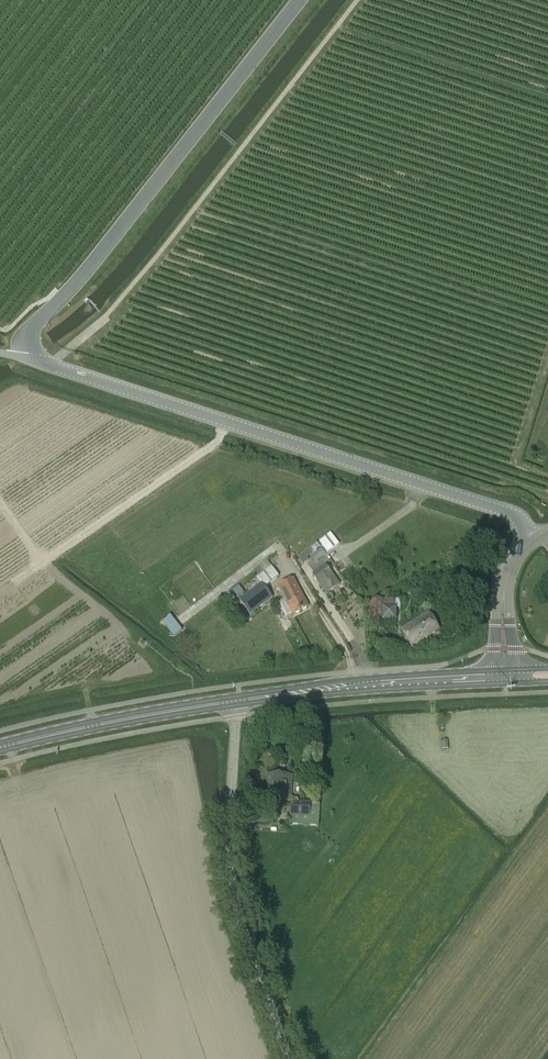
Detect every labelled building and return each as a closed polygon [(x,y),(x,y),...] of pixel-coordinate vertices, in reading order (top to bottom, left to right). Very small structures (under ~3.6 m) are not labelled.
[(332,532),(319,540),(328,553),(340,544),(332,532)] [(315,564),(326,554),(321,548),(310,557),(315,564)] [(326,565),(312,575),(327,595),(340,585),(326,565)] [(244,588),(248,594),(227,609),(239,623),(273,598),(265,587),(279,576),(272,567),(244,588)] [(293,615),(309,607),(293,578),(277,586),(293,615)] [(369,621),(382,620),(382,622),(396,621),(396,607),(395,607),(395,599),(385,599),(384,600),(369,604),(369,621)] [(429,612),(400,629),(411,647),(440,630),(429,612)] [(182,631),(179,627),(174,620),(171,616),(163,622),(174,637),(182,631)] [(298,799),(294,799),(293,797),(288,797),(289,776),(270,774),(268,801),(290,803),(291,802),(299,802),(299,801),(298,799)] [(322,779),(314,778),(313,798),(321,799),(322,779)] [(289,815),(291,815),(290,825),(319,826),(320,800),(311,799),(311,803),(299,802),(291,802),(290,803),(289,815)]
